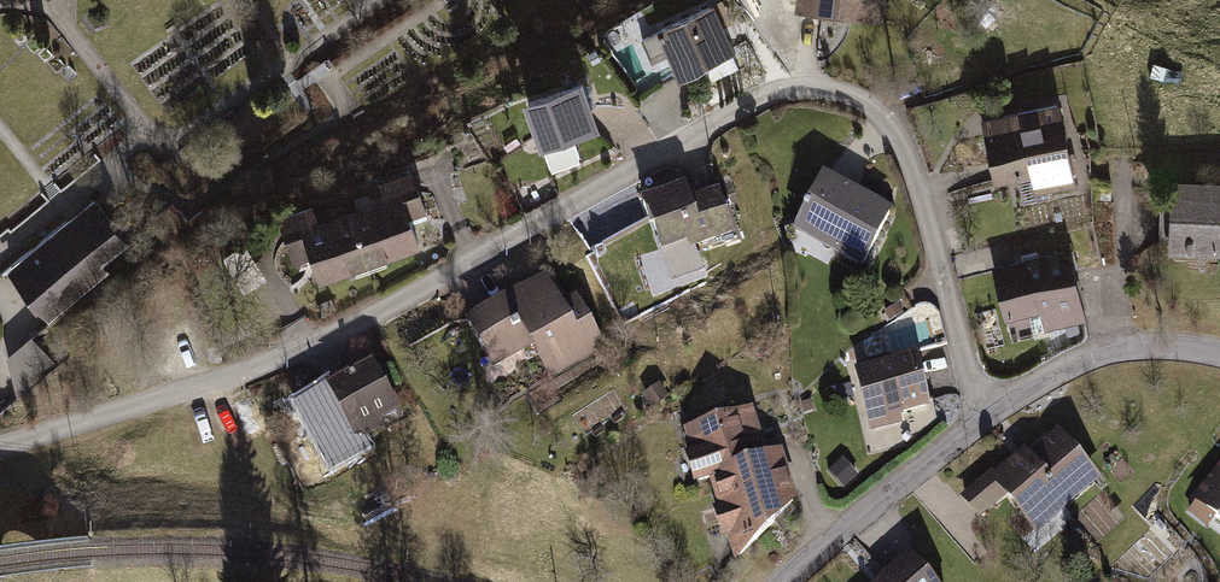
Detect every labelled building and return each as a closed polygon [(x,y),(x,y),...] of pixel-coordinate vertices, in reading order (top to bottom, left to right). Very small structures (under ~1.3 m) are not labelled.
[(783,9),(872,20),(874,0),(784,0),(783,9)] [(703,5),(643,30),(665,81),(724,57),(703,5)] [(1155,65),(1149,77),(1162,82),(1167,70),(1155,65)] [(581,81),(521,101),(537,149),(597,128),(581,81)] [(1047,103),(974,119),(988,184),(1012,179),(1017,205),(1053,198),(1051,187),(1064,185),(1047,103)] [(348,213),(366,264),(419,246),(412,225),(430,219),(413,171),(376,184),(382,201),(348,213)] [(691,182),(694,196),(718,190),(715,176),(691,182)] [(815,176),(785,232),(859,270),(888,214),(815,176)] [(1109,180),(1095,181),(1096,197),(1110,196),(1109,180)] [(1162,181),(1159,252),(1181,253),(1181,264),(1210,265),(1210,255),(1219,255),(1219,184),(1162,181)] [(694,248),(733,234),(719,192),(688,203),(682,187),(638,202),(666,285),(702,272),(694,248)] [(0,271),(0,276),(39,325),(106,272),(99,263),(125,241),(91,198),(0,271)] [(316,282),(366,264),(348,213),(320,223),(313,204),(272,219),(290,269),(309,262),(316,282)] [(1062,248),(985,268),(999,321),(1023,315),(1029,337),(1056,330),(1054,323),(1080,316),(1062,248)] [(540,276),(460,320),(488,370),(521,352),(540,386),(602,352),(571,297),(556,306),(540,276)] [(34,337),(5,354),(22,383),(51,366),(34,337)] [(847,372),(864,432),(894,424),(892,417),(925,408),(910,355),(847,372)] [(373,362),(324,388),(355,446),(383,431),(378,423),(399,412),(373,362)] [(641,395),(649,409),(668,398),(659,384),(641,395)] [(794,406),(798,420),(808,417),(804,403),(794,406)] [(682,490),(701,485),(728,478),(725,468),(757,459),(743,410),(675,429),(681,452),(672,455),(682,490)] [(996,497),(1031,538),(1095,483),(1050,432),(1025,453),(1018,445),(999,462),(990,453),(946,492),(970,520),(996,497)] [(776,454),(757,459),(725,468),(728,478),(701,485),(708,511),(701,513),(714,560),(725,568),(790,506),(776,454)] [(1181,500),(1206,522),(1203,526),(1219,540),(1219,454),(1181,500)] [(901,554),(868,581),(925,581),(901,554)]
